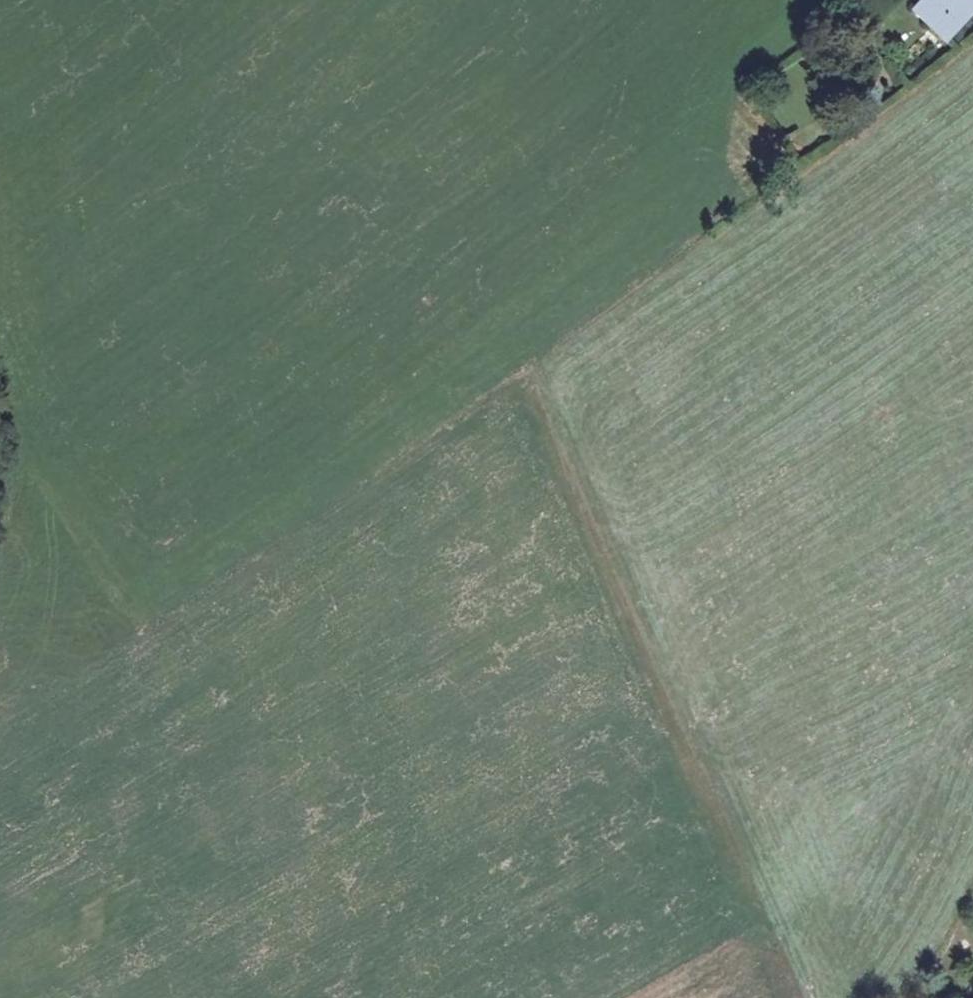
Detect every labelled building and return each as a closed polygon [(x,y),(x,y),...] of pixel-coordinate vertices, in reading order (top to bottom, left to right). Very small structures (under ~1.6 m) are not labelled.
[(904,8),(936,40),(972,3),(968,0),(913,0),(904,8)]
